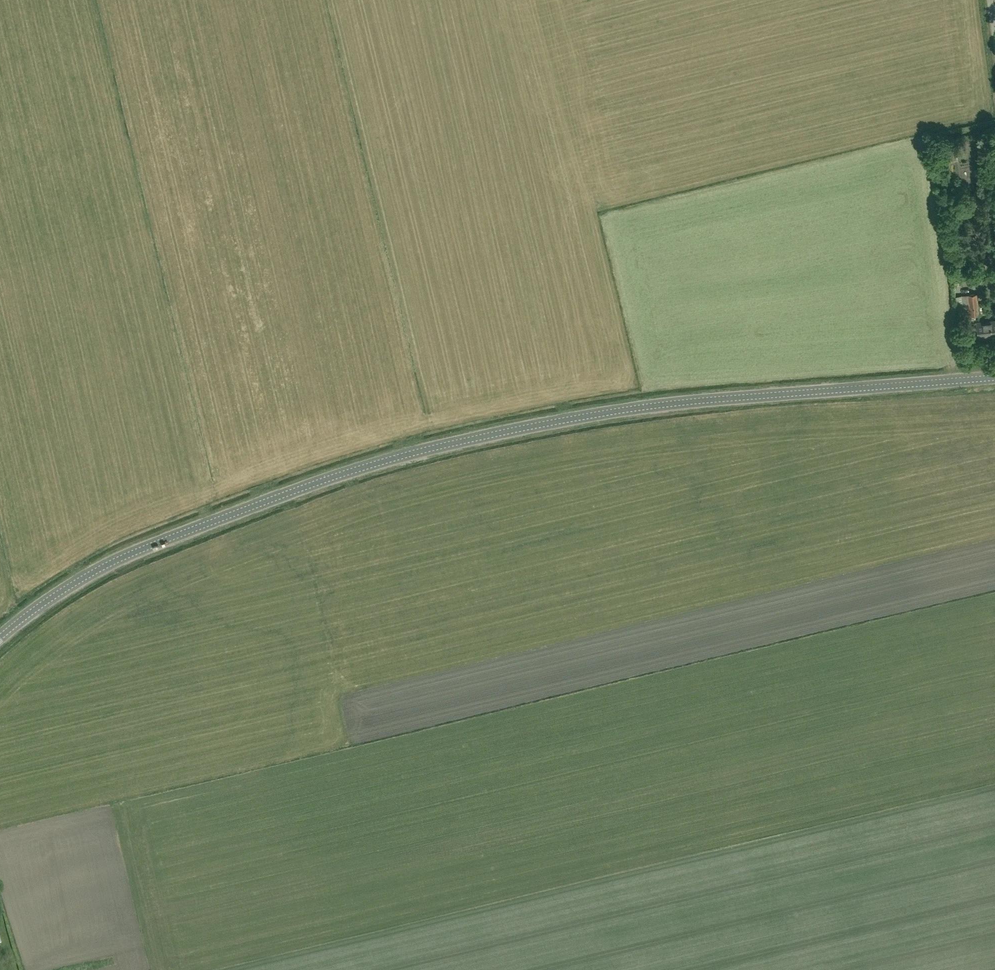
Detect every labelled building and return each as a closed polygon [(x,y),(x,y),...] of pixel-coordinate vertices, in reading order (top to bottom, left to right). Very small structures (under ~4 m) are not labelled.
[(970,316),(978,315),(976,294),(954,296),(956,316),(963,315),(963,316),(970,315),(970,316)] [(994,336),(994,320),(976,322),(978,338),(994,336)]
